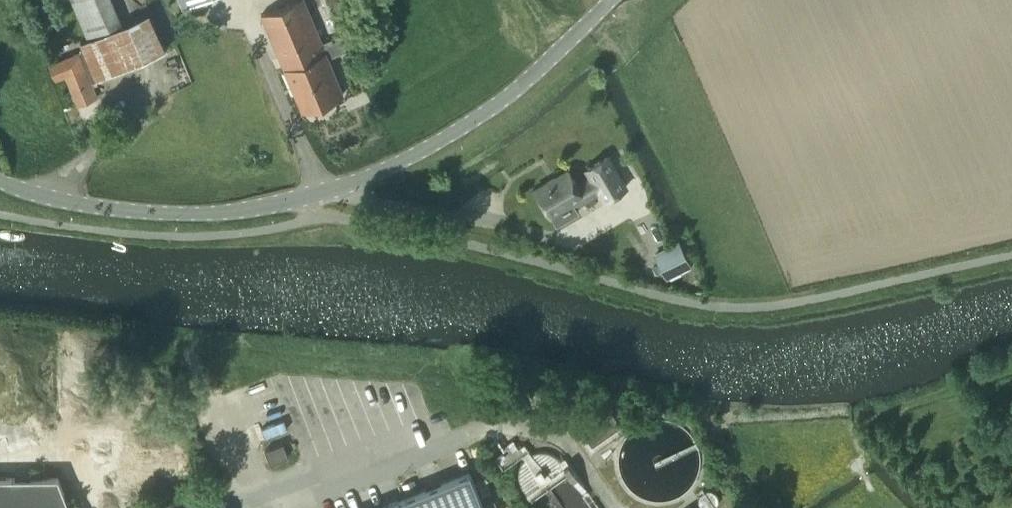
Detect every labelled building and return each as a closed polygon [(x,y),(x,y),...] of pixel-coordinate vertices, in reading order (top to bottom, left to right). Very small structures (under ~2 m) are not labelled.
[(87,35),(121,20),(112,0),(72,0),(87,35)] [(327,57),(352,46),(347,33),(322,43),(304,0),(294,0),(262,13),(303,110),(343,93),(327,57)] [(92,82),(97,80),(166,50),(149,12),(123,24),(121,20),(87,35),(88,39),(80,43),(83,50),(49,64),(56,80),(66,75),(77,105),(98,96),(92,82)] [(569,168),(534,188),(551,217),(555,224),(579,211),(576,206),(598,194),(601,200),(628,186),(610,153),(583,167),(589,177),(578,183),(569,168)] [(655,254),(666,278),(691,267),(688,260),(680,243),(655,254)] [(270,464),(288,457),(283,443),(265,450),(270,464)] [(469,472),(404,497),(409,507),(484,507),(469,472)] [(61,475),(0,500),(0,507),(74,507),(61,475)] [(404,497),(379,507),(409,507),(404,497)]
